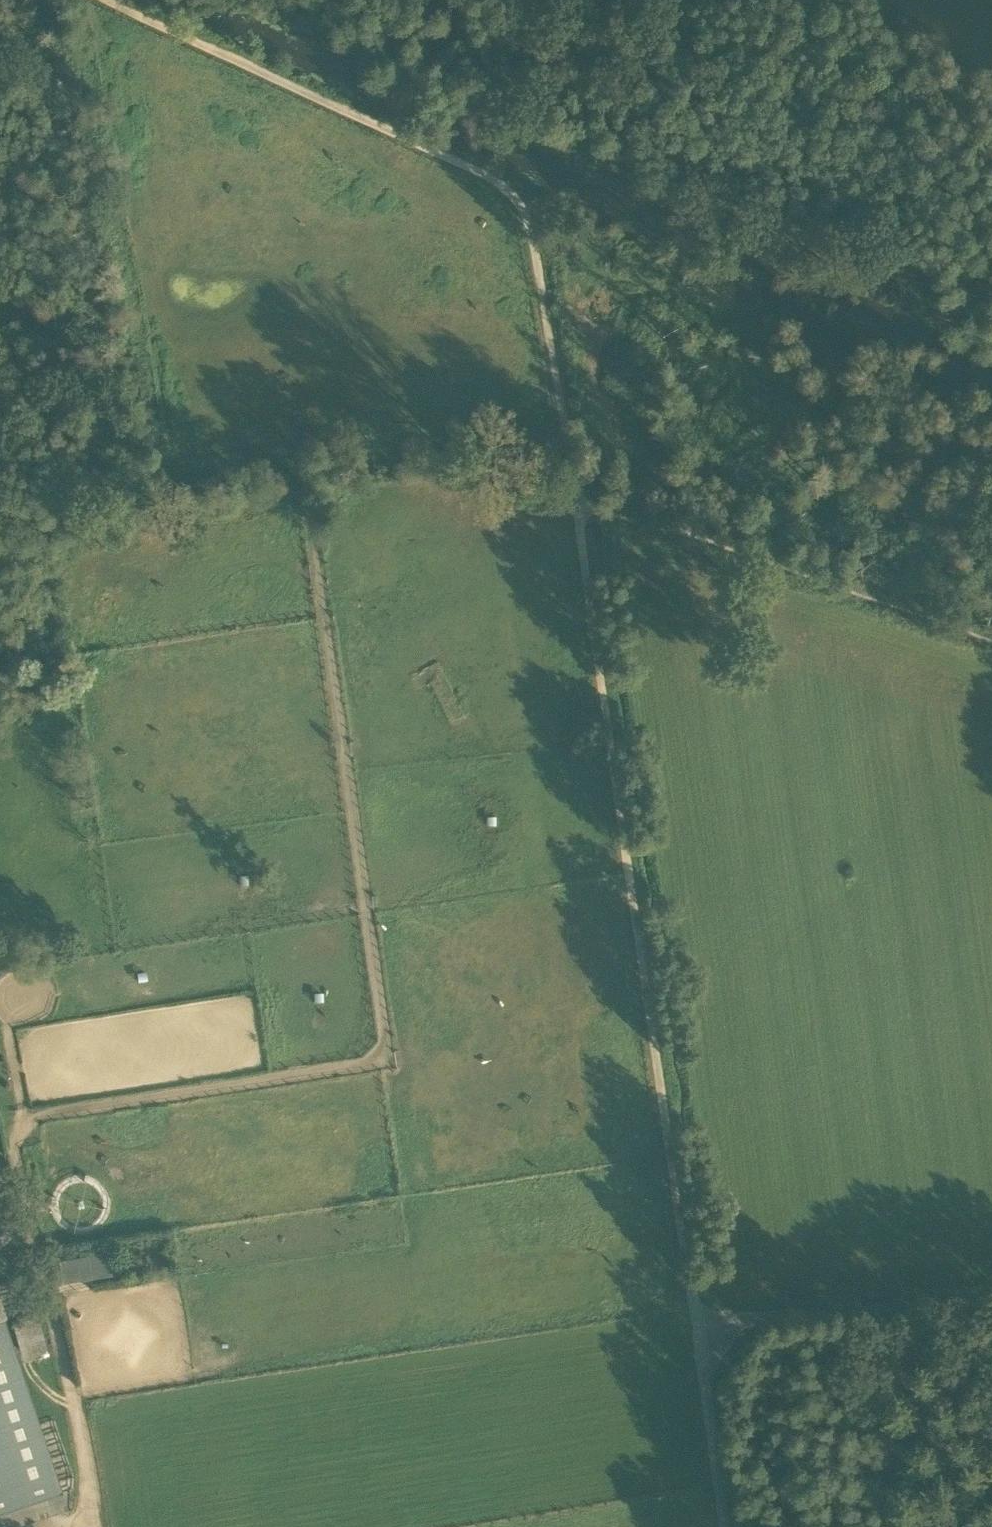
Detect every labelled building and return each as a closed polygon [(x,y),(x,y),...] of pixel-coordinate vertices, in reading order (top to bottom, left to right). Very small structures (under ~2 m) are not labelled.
[(87,1258),(90,1274),(122,1269),(119,1253),(87,1258)] [(60,1263),(62,1279),(90,1274),(87,1258),(60,1263)] [(21,1325),(31,1360),(45,1356),(35,1320),(21,1325)] [(58,1496),(0,1324),(0,1515),(58,1496)] [(31,1360),(21,1325),(12,1327),(22,1362),(31,1360)] [(0,1515),(0,1526),(18,1526),(63,1512),(58,1496),(0,1515)]
